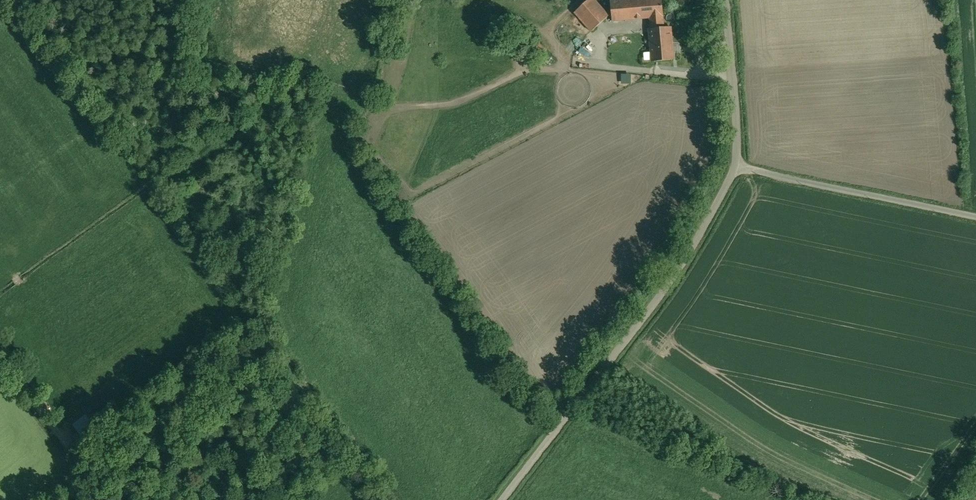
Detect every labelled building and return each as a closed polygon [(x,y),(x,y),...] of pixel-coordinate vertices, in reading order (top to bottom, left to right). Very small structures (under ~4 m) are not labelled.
[(495,6),(502,13),(510,5),(507,2),(507,1),(506,0),(501,0),(495,6)] [(565,21),(582,40),(609,15),(596,0),(588,0),(565,21)] [(610,1),(612,21),(650,17),(651,17),(650,7),(653,7),(652,0),(620,0),(610,1)] [(653,7),(650,7),(651,17),(650,17),(651,29),(650,29),(653,61),(673,60),(671,27),(664,28),(663,16),(664,16),(662,0),(652,0),(653,7)] [(539,44),(535,50),(543,56),(547,50),(539,44)]
